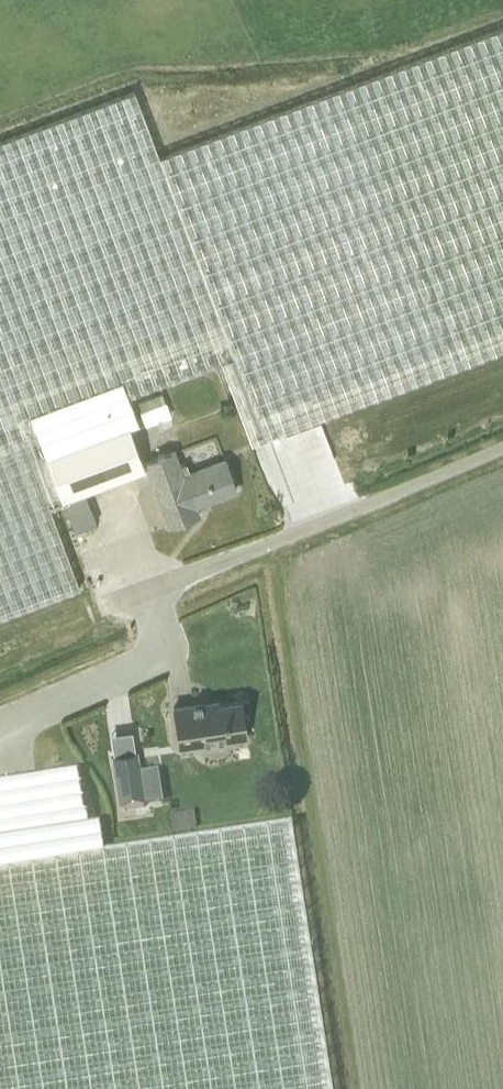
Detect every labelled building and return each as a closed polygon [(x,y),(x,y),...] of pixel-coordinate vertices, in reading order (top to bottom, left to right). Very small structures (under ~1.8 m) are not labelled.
[(502,349),(502,28),(160,158),(136,91),(0,142),(0,618),(80,588),(48,502),(61,497),(32,416),(124,382),(129,395),(222,361),(252,443),(502,349)] [(63,499),(145,469),(130,426),(139,423),(129,395),(124,382),(32,416),(61,497),(63,499)] [(165,392),(142,398),(149,421),(172,415),(165,392)] [(195,505),(237,490),(226,461),(191,474),(187,463),(181,465),(176,452),(147,462),(171,526),(199,516),(195,505)] [(97,523),(85,491),(64,499),(75,531),(97,523)] [(247,735),(241,701),(207,706),(207,702),(174,707),(180,746),(247,735)] [(113,753),(122,810),(145,807),(136,750),(113,753)] [(33,867),(101,857),(97,830),(88,831),(79,775),(20,784),(0,787),(0,872),(33,867)] [(172,834),(197,831),(194,813),(170,817),(172,834)] [(33,867),(0,872),(0,1088),(329,1088),(289,828),(101,857),(33,867)]
